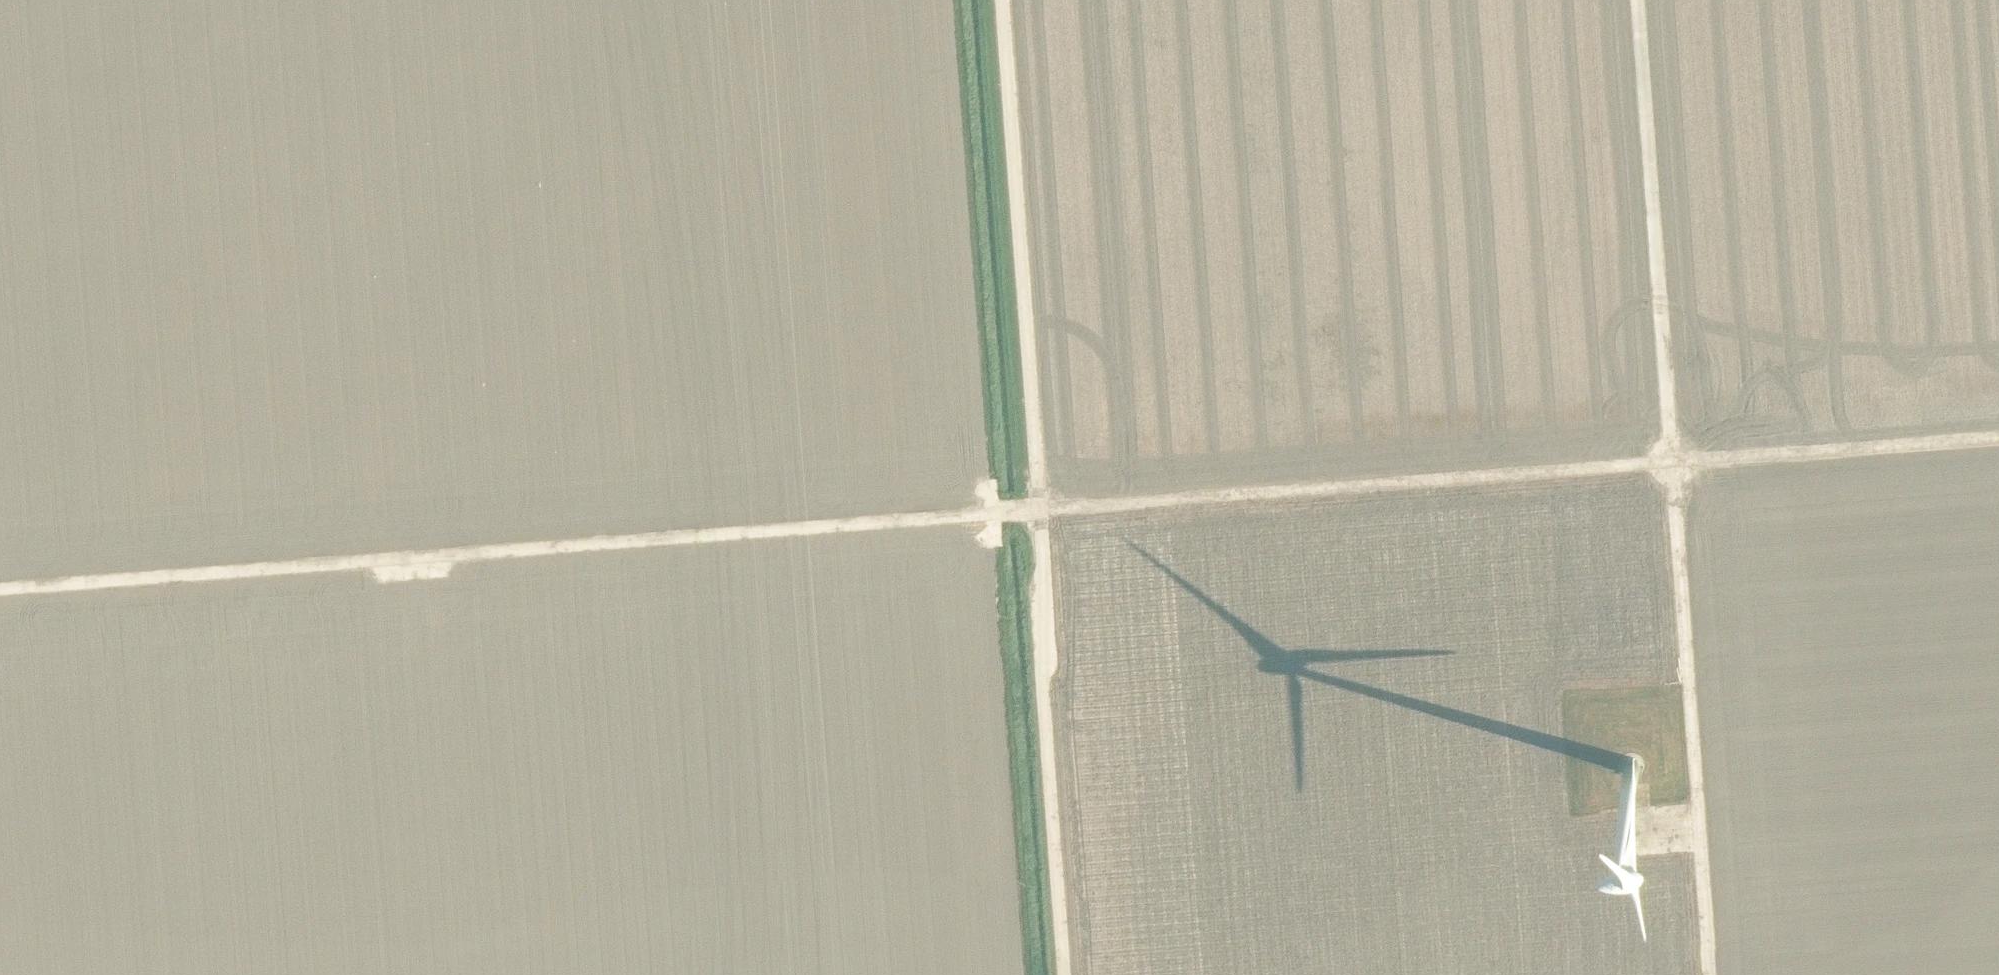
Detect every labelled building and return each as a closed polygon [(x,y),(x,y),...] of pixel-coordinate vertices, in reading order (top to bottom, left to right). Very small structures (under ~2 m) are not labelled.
[(1623,767),(1622,769),(1622,772),(1622,774),(1623,777),(1625,778),(1626,780),(1628,780),(1630,781),(1633,780),(1635,780),(1637,778),(1638,776),(1639,774),(1639,772),(1639,770),(1638,768),(1637,766),(1635,764),(1633,764),(1630,763),(1628,764),(1626,764),(1625,766),(1623,767)]
